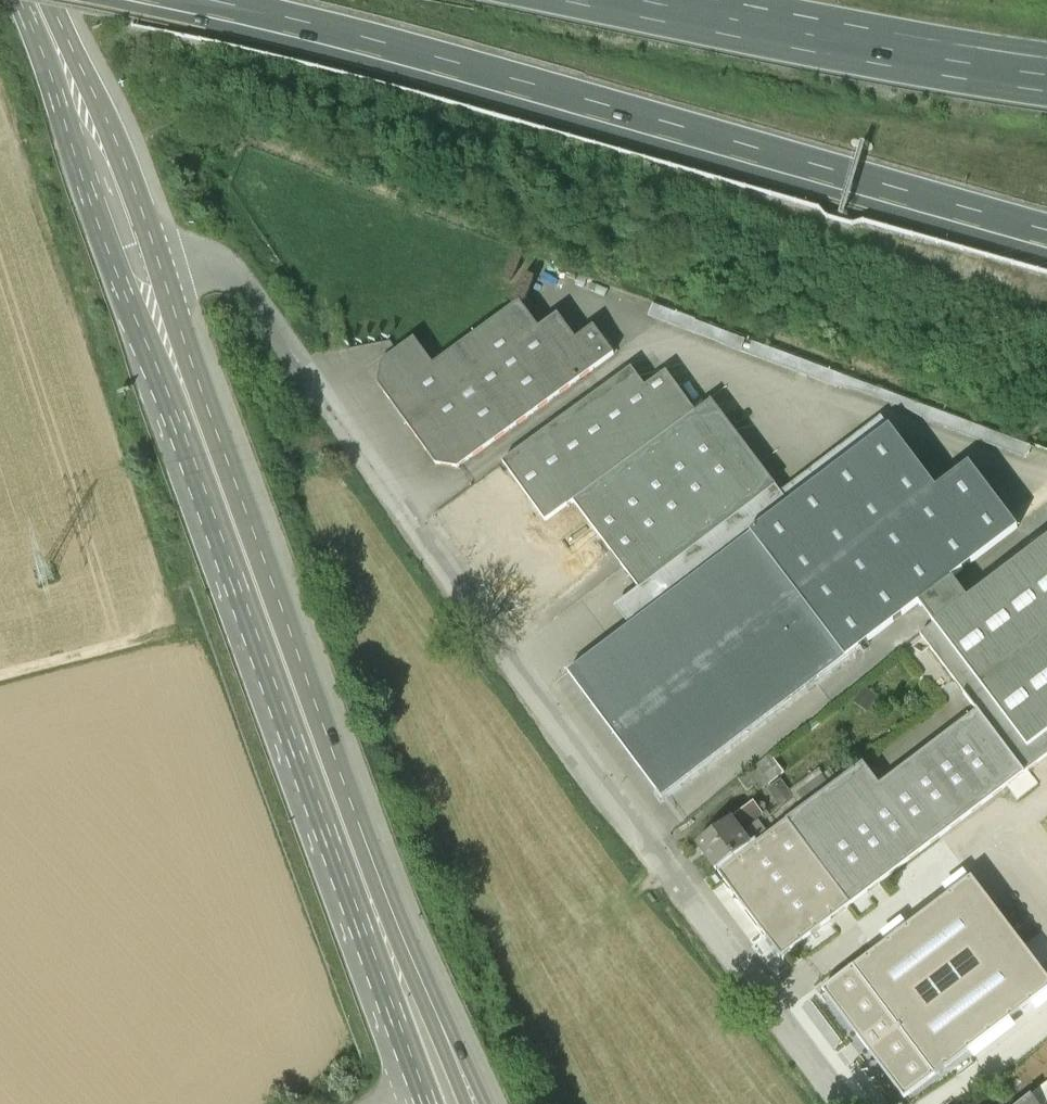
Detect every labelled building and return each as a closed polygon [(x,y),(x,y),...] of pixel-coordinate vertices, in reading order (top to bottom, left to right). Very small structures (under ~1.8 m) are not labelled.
[(414,338),(368,371),(436,465),(457,468),(618,351),(605,333),(600,336),(593,326),(576,339),(558,314),(539,328),(520,302),(433,365),(414,338)] [(757,343),(650,304),(645,316),(831,386),(855,391),(907,410),(925,420),(1028,459),(1032,447),(757,343)] [(502,462),(546,521),(573,501),(696,412),(667,371),(645,387),(631,368),(502,462)] [(696,412),(573,501),(639,589),(615,607),(629,626),(788,503),(780,493),(711,401),(696,412)] [(629,626),(568,672),(662,797),(918,603),(951,578),(1017,529),(969,464),(937,489),(889,427),(888,428),(881,418),(780,493),(788,503),(629,626)] [(951,578),(918,603),(934,624),(920,636),(977,711),(1023,774),(1046,756),(1046,539),(967,599),(951,578)] [(874,699),(860,690),(851,704),(865,714),(874,699)] [(879,785),(862,763),(786,820),(787,820),(850,904),(1023,774),(977,711),(879,785)] [(753,788),(757,793),(782,771),(769,756),(738,780),(747,792),(753,788)] [(838,780),(829,769),(823,774),(820,769),(789,792),(779,779),(764,790),(777,807),(769,814),(770,815),(742,835),(750,845),(838,780)] [(730,819),(738,830),(745,825),(746,826),(767,811),(760,802),(756,805),(753,801),(730,819)] [(704,855),(716,871),(750,845),(742,835),(738,830),(730,819),(697,844),(700,848),(698,849),(703,856),(704,855)] [(782,956),(850,904),(787,820),(717,872),(782,956)] [(822,990),(904,1097),(1046,988),(1046,976),(971,877),(822,990)] [(1019,1103),(1046,1103),(1046,1081),(1019,1103)]
